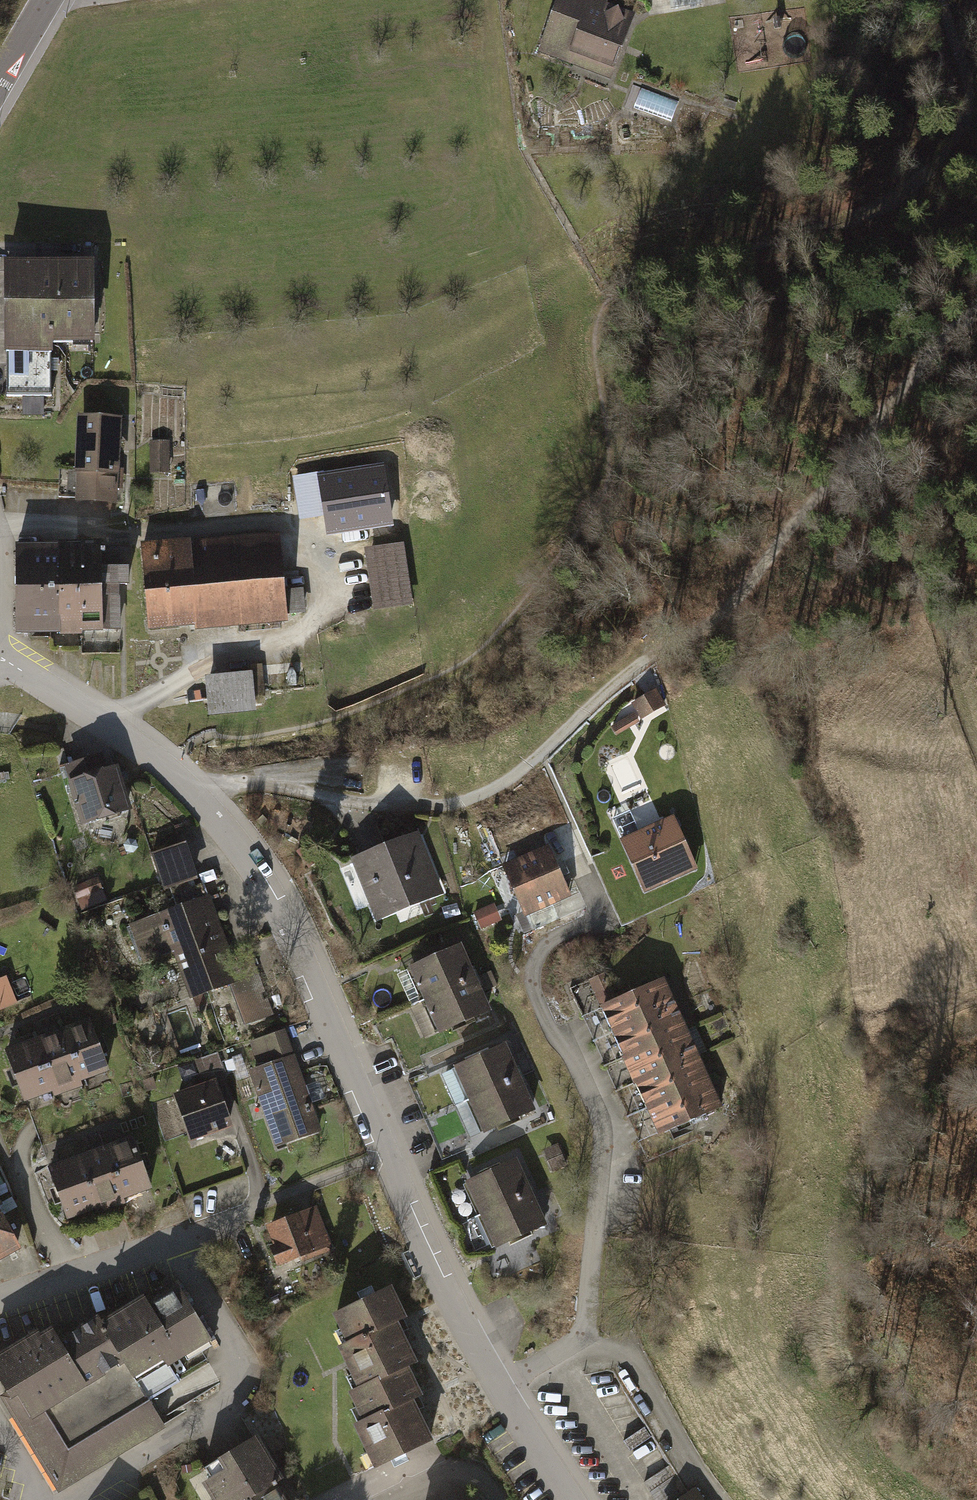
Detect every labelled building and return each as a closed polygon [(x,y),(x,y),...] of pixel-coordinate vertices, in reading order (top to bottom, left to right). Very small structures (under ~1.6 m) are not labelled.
[(536,52),(610,80),(635,14),(606,3),(608,0),(556,0),(536,52)] [(94,261),(4,262),(4,355),(8,355),(50,355),(53,355),(53,344),(94,344),(94,261)] [(50,355),(8,355),(8,396),(22,396),(44,396),(50,396),(50,355)] [(44,396),(22,396),(22,416),(44,416),(44,396)] [(122,419),(78,417),(74,504),(118,506),(122,419)] [(169,441),(150,441),(151,475),(170,475),(169,441)] [(321,473),(295,478),(301,516),(327,512),(330,530),(389,520),(381,470),(322,480),(321,473)] [(279,534),(141,547),(149,631),(195,626),(196,631),(288,622),(287,615),(285,592),(279,534)] [(101,542),(81,543),(83,635),(104,634),(104,631),(121,631),(120,589),(130,589),(130,570),(131,570),(130,547),(101,548),(101,542)] [(57,543),(57,547),(59,621),(61,621),(61,636),(61,639),(83,638),(83,635),(81,543),(57,543)] [(403,544),(365,550),(375,611),(413,605),(403,544)] [(57,547),(15,548),(16,637),(61,636),(61,621),(59,621),(57,547)] [(304,590),(285,592),(287,615),(306,613),(304,590)] [(251,666),(252,672),(255,698),(266,697),(262,665),(251,666)] [(252,672),(206,677),(210,716),(257,711),(255,698),(252,672)] [(657,690),(633,704),(642,719),(666,705),(657,690)] [(635,713),(611,727),(616,736),(640,722),(635,713)] [(102,754),(63,766),(82,827),(132,812),(119,768),(108,772),(102,754)] [(676,819),(623,842),(624,844),(647,896),(699,874),(676,819)] [(419,834),(353,862),(378,921),(444,894),(419,834)] [(84,835),(70,841),(76,854),(89,849),(84,835)] [(136,841),(128,839),(123,845),(126,853),(134,854),(139,848),(136,841)] [(187,845),(152,856),(164,892),(198,881),(187,845)] [(549,846),(503,867),(527,918),(573,897),(549,846)] [(98,878),(73,887),(82,910),(107,901),(98,878)] [(209,901),(130,930),(143,966),(179,953),(197,1004),(228,992),(213,950),(225,945),(209,901)] [(495,904),(474,914),(481,930),(502,921),(495,904)] [(460,946),(409,969),(424,1003),(476,980),(460,946)] [(491,971),(479,977),(486,991),(498,986),(491,971)] [(0,980),(0,1011),(18,1004),(6,978),(0,980)] [(244,1026),(277,1017),(266,980),(233,990),(244,1026)] [(476,980),(424,1003),(439,1036),(491,1014),(476,980)] [(602,1010),(614,1034),(678,1005),(667,981),(602,1010)] [(614,1034),(625,1059),(689,1031),(678,1005),(614,1034)] [(88,1020),(61,1031),(81,1084),(109,1073),(88,1020)] [(250,1043),(259,1068),(295,1056),(286,1030),(250,1043)] [(44,1038),(40,1039),(59,1091),(61,1096),(83,1088),(81,1084),(61,1031),(44,1038)] [(637,1086),(701,1057),(689,1031),(625,1059),(637,1086)] [(16,1048),(6,1052),(26,1104),(59,1091),(40,1039),(16,1048)] [(509,1046),(458,1070),(472,1103),(524,1080),(509,1046)] [(219,1053),(201,1060),(209,1082),(216,1080),(227,1076),(219,1053)] [(259,1068),(249,1073),(278,1150),(324,1132),(295,1056),(259,1068)] [(637,1086),(649,1110),(712,1081),(701,1057),(637,1086)] [(209,1082),(173,1096),(191,1143),(233,1127),(216,1080),(209,1082)] [(524,1080),(472,1103),(487,1137),(539,1114),(524,1080)] [(712,1081),(649,1110),(662,1140),(725,1111),(712,1081)] [(131,1139),(103,1149),(124,1203),(151,1192),(131,1139)] [(557,1142),(543,1148),(552,1168),(565,1163),(557,1142)] [(86,1156),(82,1158),(102,1210),(104,1215),(125,1207),(124,1203),(103,1149),(86,1156)] [(516,1154),(465,1178),(479,1211),(531,1188),(516,1154)] [(82,1158),(49,1170),(68,1222),(102,1210),(82,1158)] [(531,1188),(479,1211),(494,1245),(546,1222),(531,1188)] [(316,1201),(264,1222),(272,1241),(268,1243),(275,1263),(299,1253),(302,1261),(334,1249),(316,1201)] [(22,1252),(0,1213),(0,1264),(22,1252)] [(140,1288),(94,1316),(129,1373),(160,1354),(164,1361),(208,1334),(175,1278),(145,1296),(140,1288)] [(388,1280),(331,1307),(345,1337),(335,1341),(356,1384),(406,1360),(415,1356),(398,1321),(395,1316),(404,1312),(388,1280)] [(0,1346),(0,1387),(2,1390),(0,1392),(0,1399),(57,1490),(163,1424),(129,1373),(94,1316),(92,1311),(55,1334),(47,1320),(35,1328),(33,1325),(0,1346)] [(420,1389),(406,1360),(356,1384),(347,1389),(359,1414),(350,1419),(371,1463),(430,1434),(413,1399),(410,1394),(420,1389)] [(208,1473),(199,1478),(212,1499),(286,1499),(272,1477),(280,1472),(255,1431),(201,1462),(208,1473)] [(670,1499),(706,1499),(694,1483),(670,1499)]
